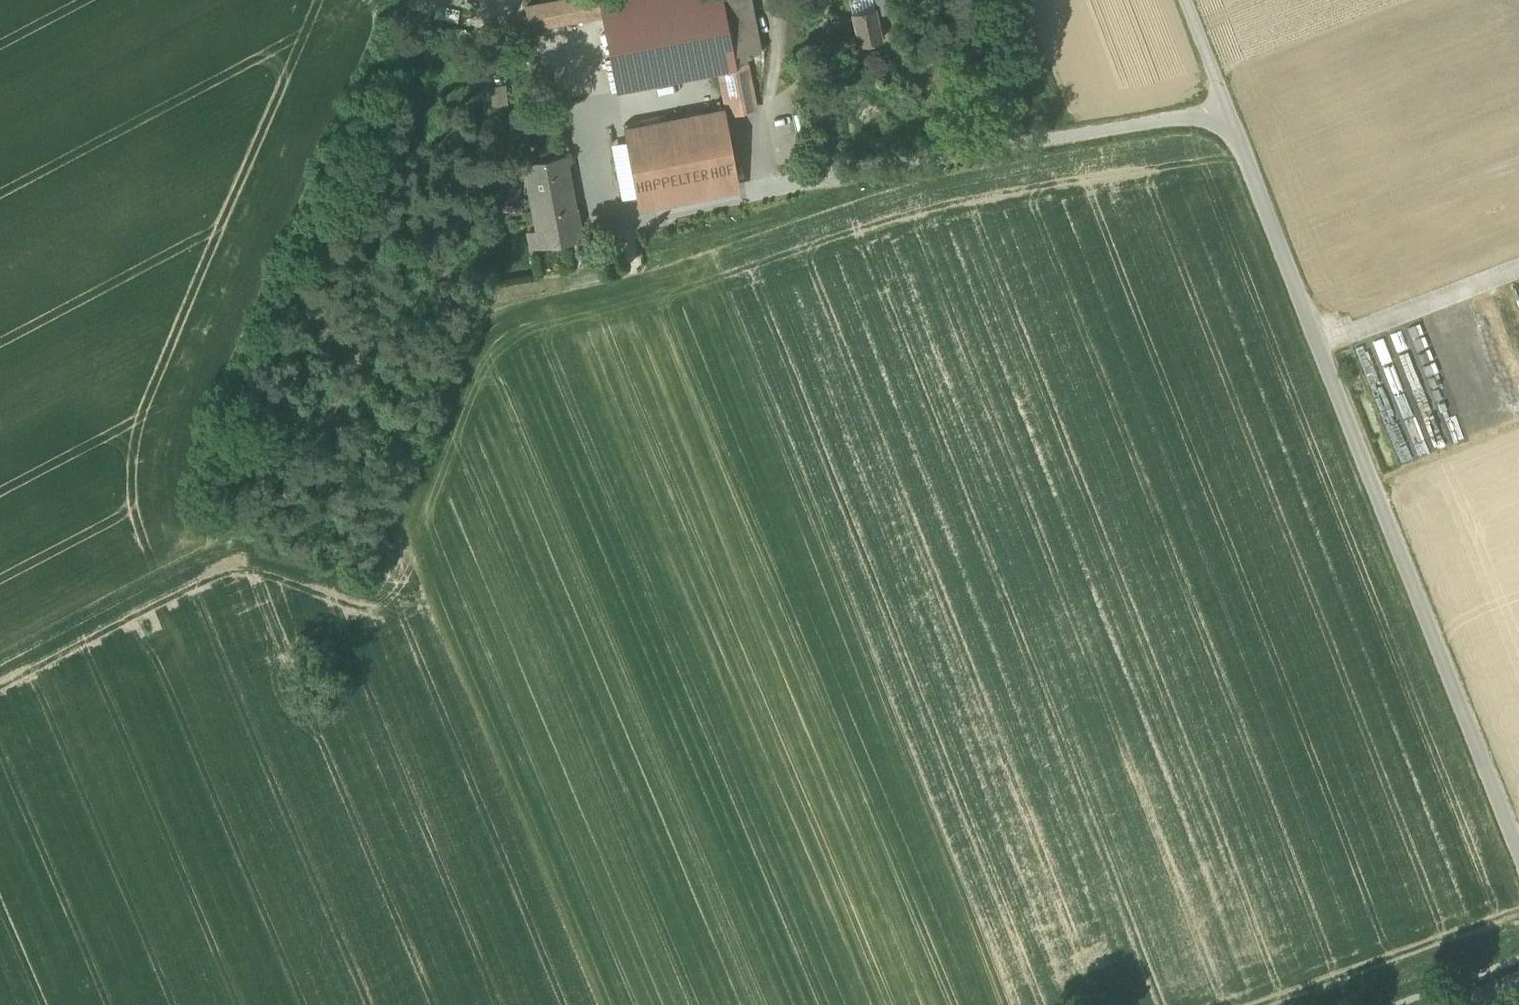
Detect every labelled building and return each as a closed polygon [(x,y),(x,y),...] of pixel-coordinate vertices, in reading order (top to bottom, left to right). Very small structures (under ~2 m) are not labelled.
[(605,20),(604,5),(603,0),(587,0),(528,11),(532,33),(605,20)] [(604,5),(605,20),(620,96),(722,77),(722,74),(738,71),(736,59),(725,1),(725,0),(630,0),(604,5)] [(725,1),(736,59),(763,54),(752,0),(728,0),(725,1)] [(852,13),(874,8),(873,0),(849,0),(852,13)] [(881,39),(874,8),(852,13),(859,43),(881,39)] [(722,77),(730,119),(758,114),(749,68),(738,71),(722,74),(722,77)] [(627,132),(641,207),(740,188),(726,114),(627,132)] [(527,166),(542,251),(582,244),(566,159),(527,166)]
